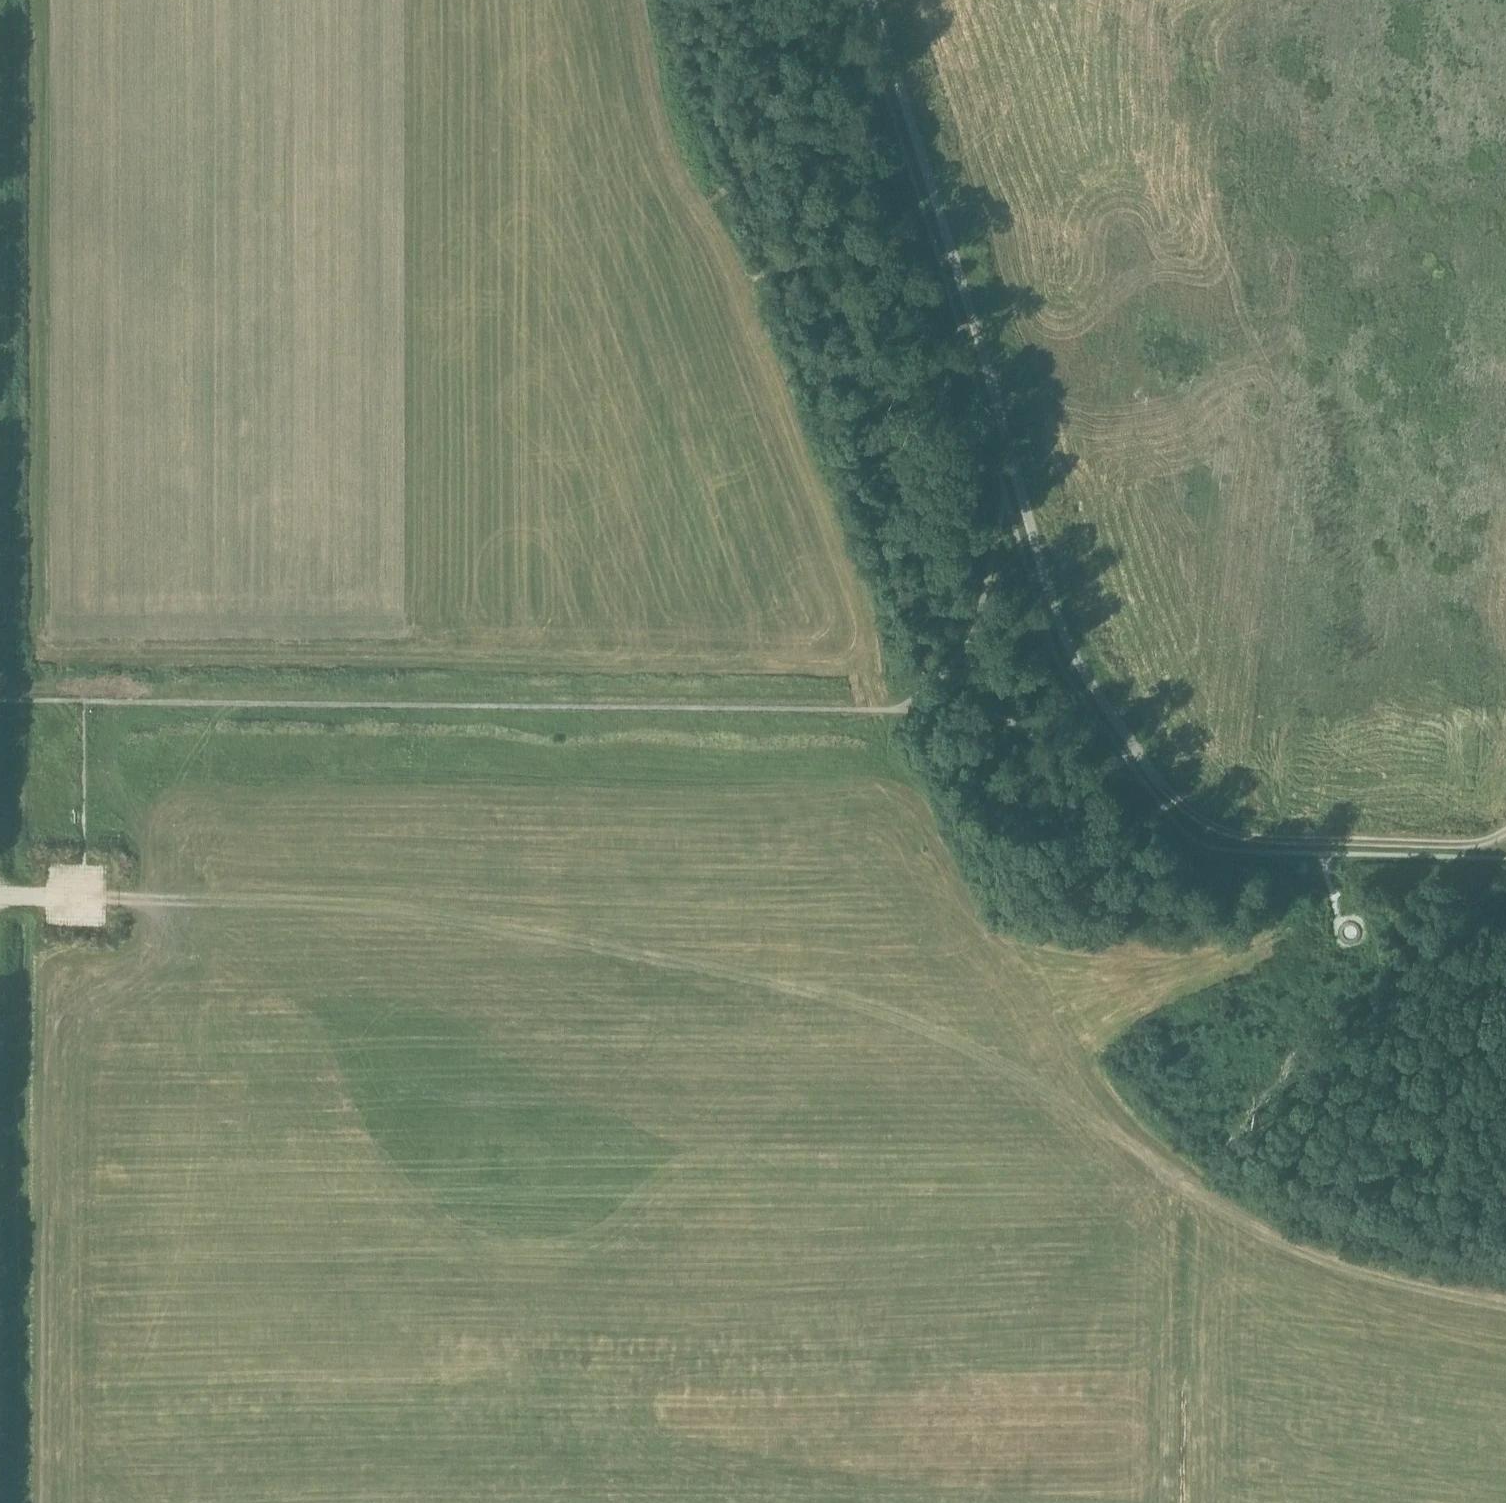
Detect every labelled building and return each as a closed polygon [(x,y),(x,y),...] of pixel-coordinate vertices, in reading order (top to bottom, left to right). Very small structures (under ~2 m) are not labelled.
[(1360,935),(1361,932),(1359,926),(1355,923),(1350,923),(1345,925),(1342,930),(1343,935),(1346,939),(1351,941),(1357,939),(1360,935)]
